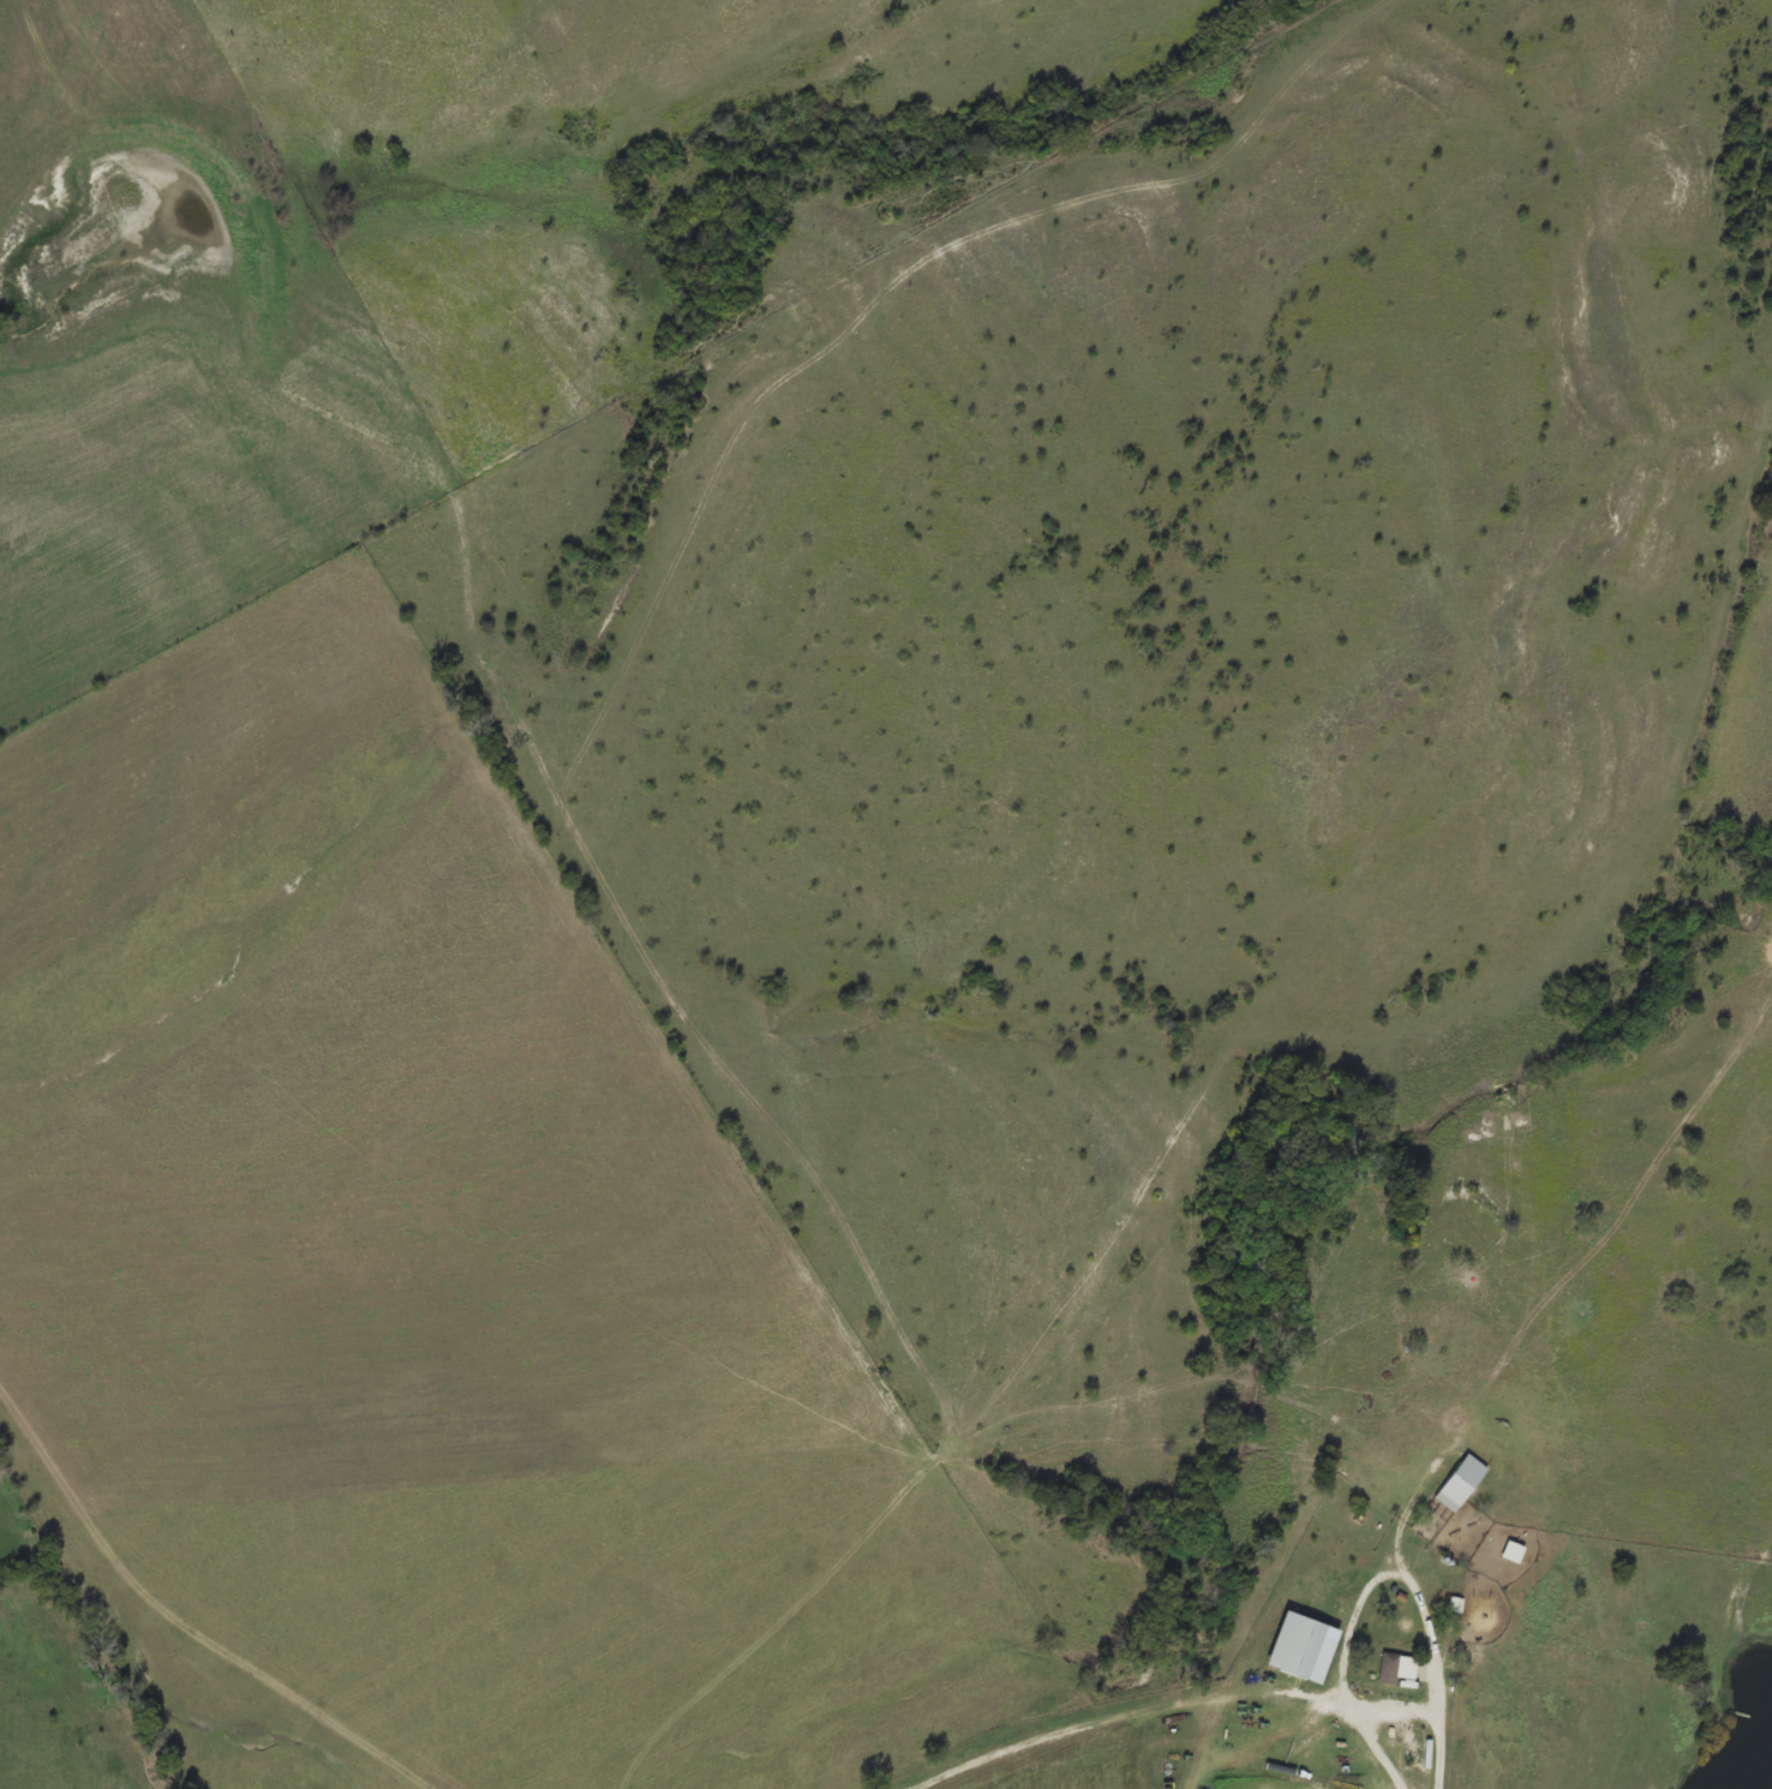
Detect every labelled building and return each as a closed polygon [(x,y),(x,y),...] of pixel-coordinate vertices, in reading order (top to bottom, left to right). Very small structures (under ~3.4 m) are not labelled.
[(1485,1468),(1465,1453),(1430,1496),(1450,1512),(1485,1468)] [(1323,1625),(1280,1610),(1262,1665),(1305,1679),(1323,1625)] [(1412,1677),(1413,1656),(1378,1653),(1376,1682),(1394,1683),(1394,1676),(1412,1677)]
